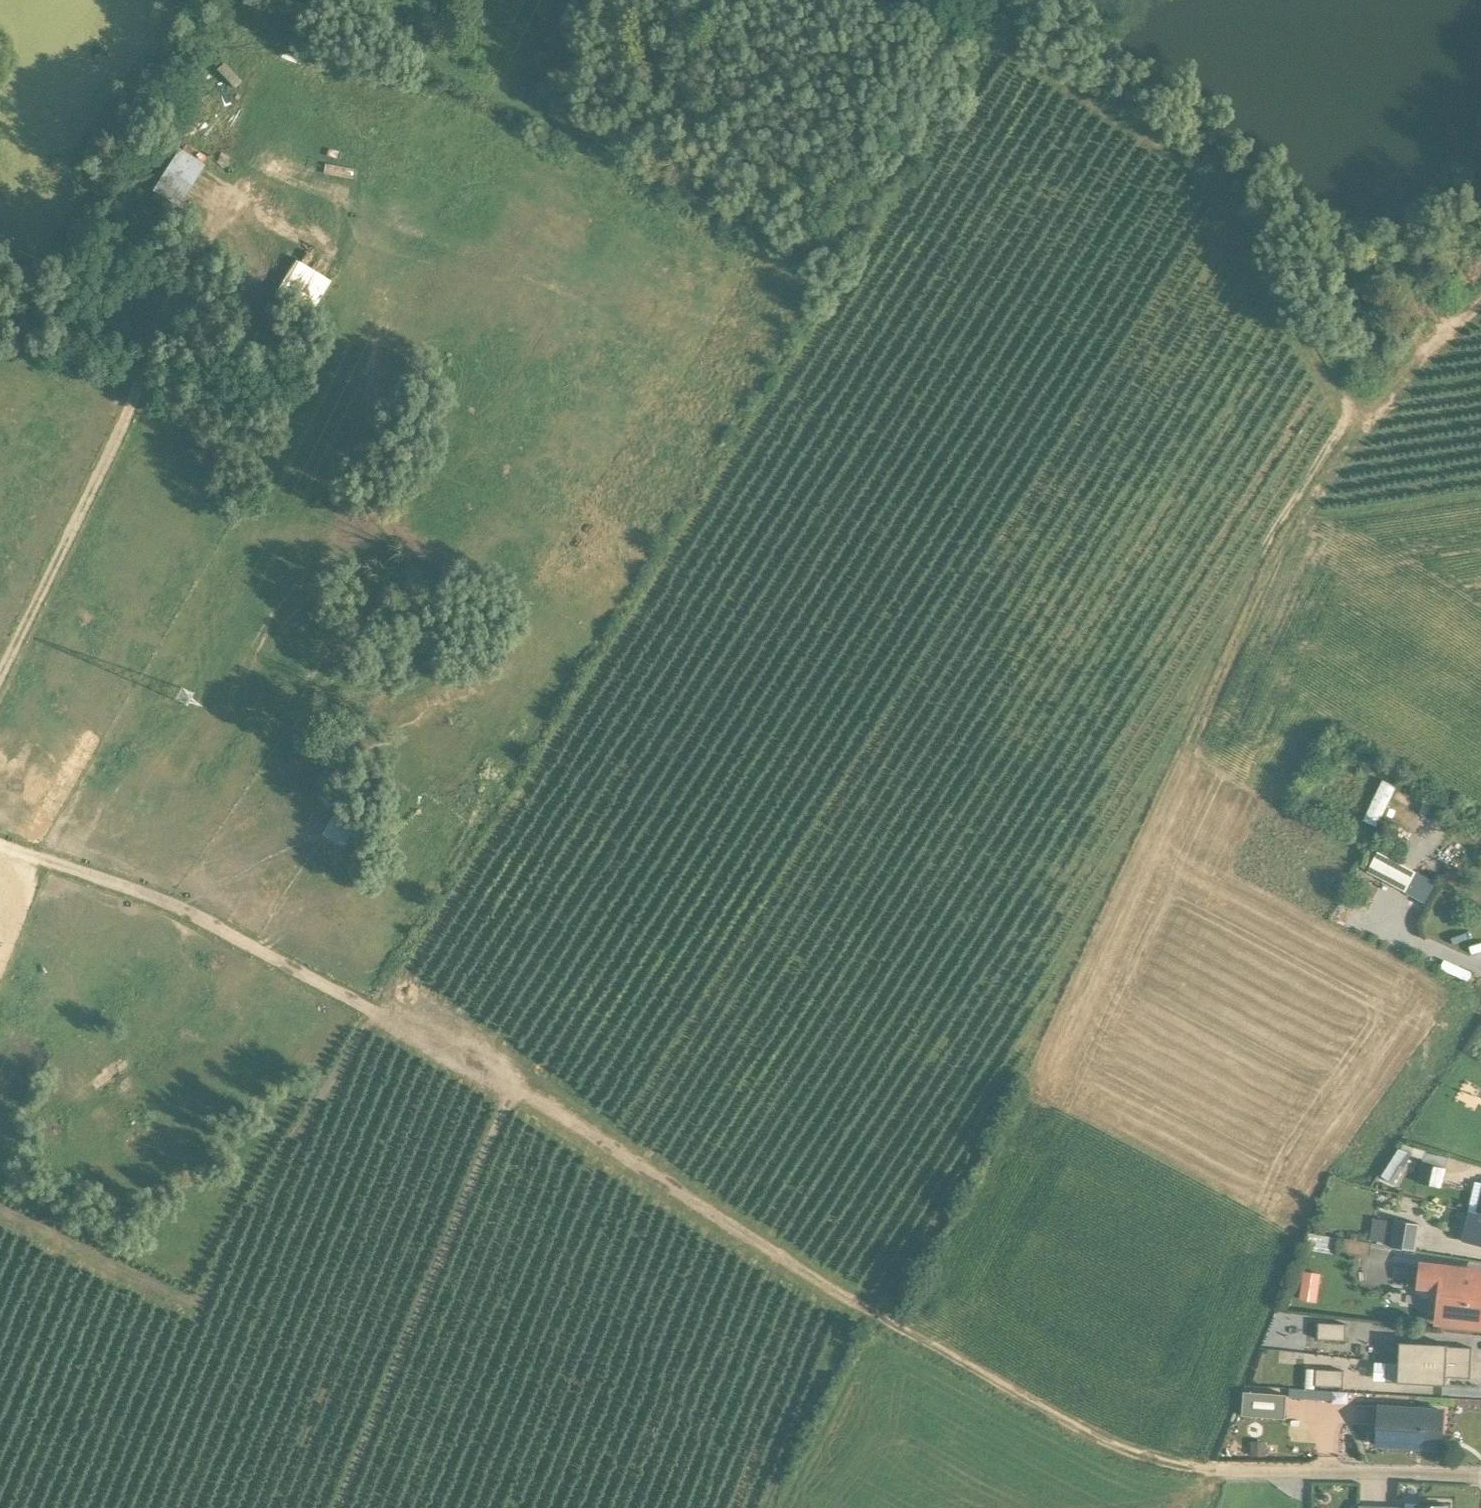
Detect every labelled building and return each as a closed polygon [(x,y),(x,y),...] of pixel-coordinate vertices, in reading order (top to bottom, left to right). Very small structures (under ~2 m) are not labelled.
[(317,299),(332,275),(298,255),(283,278),(317,299)] [(338,805),(321,830),(341,844),(358,818),(338,805)] [(1418,893),(1429,871),(1381,846),(1369,868),(1418,893)] [(1399,1148),(1382,1175),(1392,1182),(1410,1155),(1422,1158),(1418,1181),(1441,1187),(1448,1157),(1403,1144),(1402,1149),(1399,1148)] [(1468,1210),(1480,1213),(1480,1182),(1474,1180),(1468,1210)] [(1461,1239),(1480,1244),(1480,1213),(1469,1210),(1461,1239)] [(1380,1244),(1416,1250),(1420,1223),(1394,1219),(1394,1221),(1373,1217),(1369,1238),(1380,1240),(1379,1243),(1380,1244)] [(1338,1237),(1308,1233),(1306,1246),(1335,1251),(1338,1237)] [(1418,1298),(1439,1300),(1436,1328),(1480,1332),(1480,1273),(1421,1267),(1418,1298)] [(1317,1302),(1321,1274),(1304,1271),(1300,1300),(1317,1302)] [(1319,1322),(1318,1338),(1345,1340),(1346,1323),(1319,1322)] [(1400,1342),(1399,1361),(1375,1362),(1374,1379),(1385,1380),(1385,1381),(1445,1384),(1445,1376),(1470,1377),(1471,1363),(1472,1347),(1447,1345),(1400,1342)] [(1344,1370),(1316,1369),(1307,1368),(1306,1384),(1315,1385),(1343,1386),(1344,1370)] [(1332,1391),(1289,1388),(1289,1396),(1332,1400),(1332,1404),(1344,1405),(1345,1392),(1333,1391),(1332,1391)] [(1286,1394),(1243,1391),(1242,1414),(1284,1417),(1286,1394)] [(1379,1404),(1376,1444),(1440,1449),(1443,1409),(1379,1404)]
